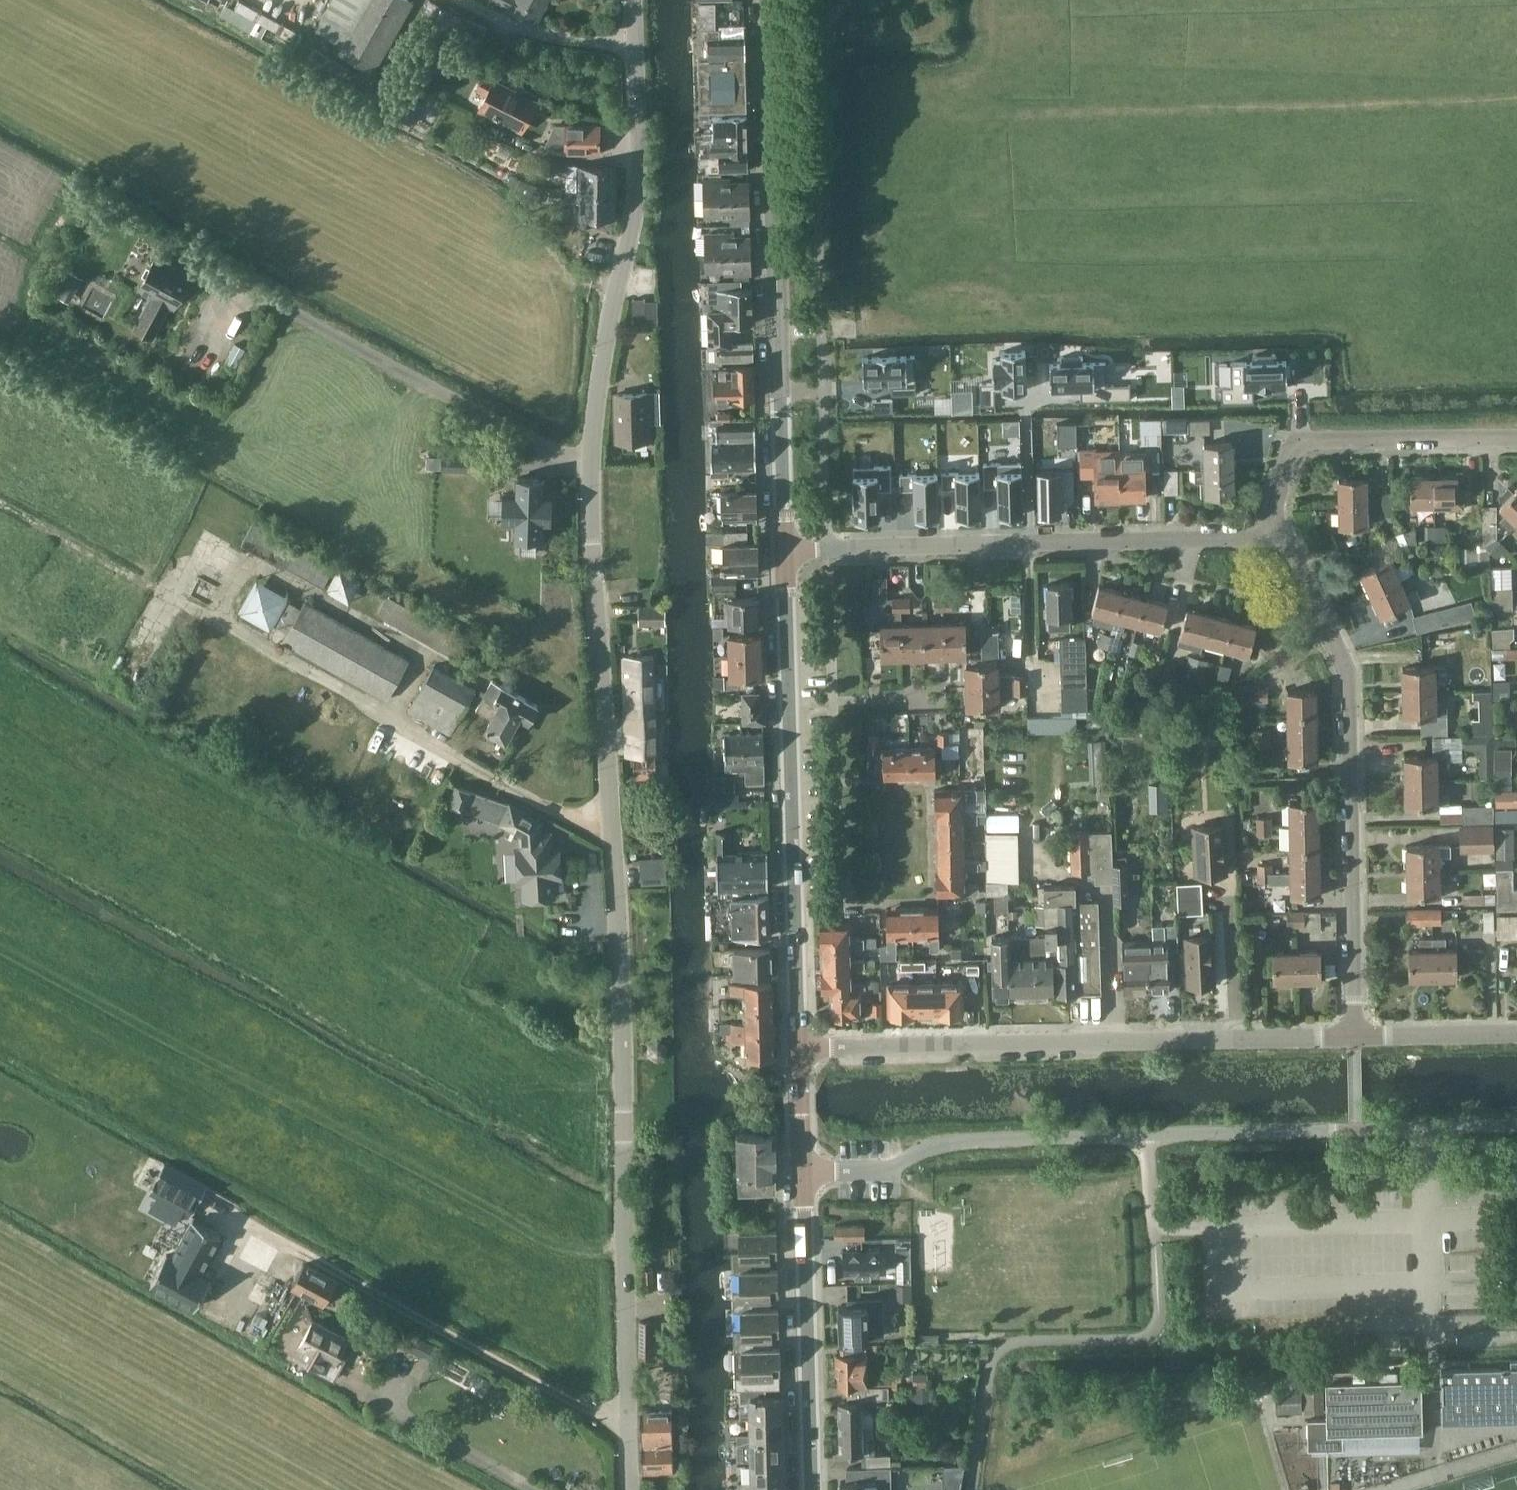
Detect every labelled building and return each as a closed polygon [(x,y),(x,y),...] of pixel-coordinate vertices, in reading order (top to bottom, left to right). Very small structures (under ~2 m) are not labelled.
[(235,8),(298,42),(303,33),(241,0),(240,0),(235,8)] [(412,3),(407,0),(334,0),(318,32),(344,46),(339,55),(374,74),(412,3)] [(535,22),(545,2),(542,1),(542,0),(491,0),(508,9),(507,10),(534,23),(535,22)] [(714,29),(713,22),(713,3),(698,4),(698,29),(696,29),(697,75),(745,73),(744,37),(718,38),(718,29),(714,29)] [(443,75),(453,56),(440,49),(430,68),(443,75)] [(708,110),(746,109),(745,73),(697,75),(698,111),(699,110),(706,110),(708,110)] [(524,136),(541,104),(486,75),(477,92),(487,97),(479,112),(524,136)] [(437,97),(413,86),(410,93),(405,90),(392,115),(416,128),(429,105),(432,107),(437,97)] [(706,110),(699,110),(700,118),(709,118),(708,110),(706,110)] [(713,137),(747,136),(746,116),(713,117),(713,137)] [(566,153),(598,153),(598,125),(566,125),(566,143),(566,153)] [(701,156),(747,154),(747,136),(713,137),(710,137),(711,141),(700,141),(701,156)] [(748,168),(747,154),(701,156),(699,156),(699,164),(705,164),(705,170),(748,168)] [(568,165),(566,175),(566,190),(579,191),(579,190),(581,190),(581,191),(614,191),(614,167),(577,166),(577,165),(568,163),(568,165)] [(510,177),(508,182),(507,184),(515,188),(515,186),(518,180),(510,177)] [(723,183),(722,178),(704,179),(704,201),(749,200),(748,182),(723,183)] [(516,187),(515,189),(535,205),(544,188),(521,179),(516,187)] [(562,190),(551,190),(551,200),(561,200),(561,202),(581,202),(581,224),(593,224),(593,216),(614,216),(614,191),(581,191),(581,190),(579,190),(579,191),(566,190),(562,190)] [(749,217),(749,200),(704,201),(705,214),(730,214),(730,218),(731,218),(749,217)] [(74,225),(79,217),(70,212),(65,220),(74,225)] [(742,236),(750,236),(750,234),(750,231),(750,225),(742,226),(742,236)] [(152,244),(159,232),(149,227),(143,238),(152,244)] [(724,237),(724,233),(705,233),(706,255),(751,254),(750,237),(724,237)] [(751,272),(751,254),(706,255),(706,269),(732,269),(732,273),(751,272)] [(174,307),(191,277),(157,258),(140,288),(153,295),(135,329),(152,338),(170,305),(174,307)] [(61,282),(76,290),(82,278),(68,270),(61,282)] [(727,288),(726,279),(704,280),(704,294),(716,294),(716,302),(704,302),(705,309),(707,309),(716,309),(716,308),(752,307),(752,288),(727,288)] [(633,325),(645,325),(645,300),(632,300),(633,325)] [(729,346),(728,324),(752,323),(752,307),(716,308),(716,309),(707,309),(708,346),(717,346),(717,360),(753,359),(753,345),(729,346)] [(238,343),(226,364),(236,370),(248,349),(238,343)] [(1026,350),(1001,351),(1002,358),(993,359),(993,382),(980,383),(980,404),(994,404),(994,390),(1003,390),(1027,389),(1026,350)] [(1287,360),(1276,360),(1276,354),(1254,355),(1254,361),(1231,361),(1232,385),(1221,385),(1222,401),(1252,400),(1251,385),(1258,385),(1258,386),(1273,386),(1273,384),(1287,384),(1287,360)] [(915,356),(892,357),(892,355),(877,356),(877,357),(863,357),(863,381),(892,381),(892,394),(916,394),(915,356)] [(1083,356),(1061,356),(1061,363),(1050,364),(1050,388),(1081,387),(1081,400),(1131,399),(1131,384),(1107,385),(1106,362),(1083,363),(1083,356)] [(715,399),(755,398),(754,364),(716,366),(716,377),(715,377),(715,399)] [(1184,385),(1172,385),(1173,406),(1185,406),(1184,385)] [(952,412),(972,412),(972,390),(952,390),(952,412)] [(615,443),(648,442),(647,395),(614,396),(615,443)] [(894,412),(893,398),(873,399),(873,412),(894,412)] [(718,421),(730,421),(730,412),(718,412),(718,421)] [(1141,448),(1161,448),(1160,418),(1140,419),(1141,448)] [(1164,432),(1188,432),(1188,418),(1164,419),(1164,432)] [(1074,423),(1056,423),(1056,430),(1056,431),(1075,431),(1074,423)] [(711,442),(756,440),(755,424),(712,425),(711,442)] [(711,475),(725,475),(728,475),(728,469),(757,468),(756,440),(711,442),(711,475)] [(1196,471),(1234,469),(1233,443),(1206,444),(1207,469),(1196,470),(1196,471)] [(1096,449),(1080,449),(1081,477),(1095,476),(1095,498),(1105,498),(1105,503),(1120,503),(1120,497),(1119,453),(1108,454),(1096,454),(1096,449)] [(1131,453),(1119,453),(1120,497),(1146,496),(1145,452),(1131,453)] [(440,470),(463,471),(464,457),(441,456),(440,470)] [(998,487),(998,503),(999,515),(1023,514),(1022,462),(984,463),(984,479),(984,487),(998,487)] [(854,490),(853,490),(853,505),(855,505),(855,519),(879,519),(878,491),(892,490),(891,467),(891,466),(880,466),(853,467),(854,490)] [(1235,494),(1234,469),(1196,471),(1197,482),(1202,482),(1202,495),(1235,494)] [(1039,515),(1063,514),(1062,498),(1075,498),(1075,470),(1038,471),(1039,515)] [(1165,493),(1178,493),(1178,470),(1165,470),(1165,493)] [(981,516),(981,503),(980,479),(980,472),(942,473),(942,489),(956,488),(957,516),(981,516)] [(939,517),(939,508),(938,476),(938,473),(900,474),(900,490),(914,489),(915,518),(939,517)] [(1459,476),(1433,477),(1433,484),(1434,503),(1434,509),(1464,508),(1464,490),(1459,490),(1459,476)] [(504,493),(503,520),(515,521),(515,537),(519,537),(519,543),(537,544),(537,538),(542,538),(542,522),(551,522),(551,494),(544,494),(544,478),(516,477),(516,493),(504,493)] [(1433,477),(1410,477),(1411,504),(1434,503),(1433,484),(1433,477)] [(1340,503),(1366,502),(1366,478),(1339,479),(1340,503)] [(1473,483),(1473,494),(1482,494),(1482,483),(1473,483)] [(1516,523),(1516,488),(1500,506),(1507,512),(1499,521),(1509,531),(1516,523)] [(722,521),(758,520),(757,490),(721,491),(722,521)] [(1379,501),(1393,501),(1392,492),(1379,492),(1379,501)] [(1379,511),(1393,510),(1393,501),(1379,501),(1379,511)] [(1341,526),(1367,525),(1366,502),(1340,503),(1341,526)] [(1483,543),(1496,538),(1496,537),(1496,505),(1481,505),(1483,543)] [(322,590),(335,567),(254,523),(241,546),(322,590)] [(1446,524),(1434,524),(1434,539),(1446,538),(1446,524)] [(1376,565),(1362,572),(1372,593),(1379,590),(1401,579),(1411,575),(1405,562),(1400,553),(1418,545),(1415,526),(1403,531),(1367,547),(1376,565)] [(743,544),(743,532),(707,533),(708,545),(723,544),(723,562),(721,562),(721,567),(723,567),(723,574),(759,573),(759,543),(743,544)] [(1496,558),(1506,548),(1496,538),(1483,543),(1486,549),(1496,558)] [(1461,569),(1487,568),(1486,549),(1483,543),(1476,543),(1476,548),(1460,549),(1461,569)] [(1493,600),(1513,600),(1513,566),(1492,566),(1493,600)] [(713,590),(737,589),(736,576),(712,576),(713,590)] [(1379,590),(1372,593),(1383,615),(1413,600),(1421,596),(1417,588),(1408,592),(1401,579),(1379,590)] [(1049,628),(1070,627),(1069,584),(1047,584),(1049,628)] [(1115,618),(1121,592),(1098,586),(1091,612),(1115,618)] [(888,591),(874,591),(874,593),(869,593),(870,600),(889,600),(889,593),(888,591)] [(1137,624),(1144,597),(1121,592),(1115,618),(1110,635),(1107,648),(1102,666),(1113,669),(1119,651),(1116,650),(1121,630),(1123,630),(1126,621),(1137,624)] [(460,662),(470,643),(395,601),(385,596),(375,615),(385,621),(460,662)] [(936,609),(954,609),(953,596),(936,597),(936,609)] [(882,657),(903,656),(903,625),(902,610),(902,597),(893,598),(893,610),(891,610),(891,625),(881,625),(882,657)] [(902,610),(911,610),(911,597),(902,597),(902,610)] [(1161,630),(1167,604),(1144,597),(1137,624),(1161,630)] [(729,625),(760,624),(760,598),(728,599),(729,625)] [(1493,609),(1514,608),(1513,600),(1493,600),(1493,609)] [(388,702),(409,663),(304,605),(283,644),(388,702)] [(638,626),(664,626),(664,606),(638,606),(638,626)] [(1201,651),(1204,641),(1211,616),(1187,609),(1178,644),(1201,651)] [(1438,609),(1413,616),(1417,632),(1442,626),(1438,609)] [(1226,647),(1233,622),(1211,616),(1204,641),(1226,647)] [(1249,653),(1256,628),(1233,622),(1226,647),(1249,653)] [(903,656),(925,656),(924,624),(903,625),(903,656)] [(925,656),(946,655),(945,624),(924,624),(925,656)] [(946,655),(968,655),(967,624),(945,624),(946,655)] [(713,626),(713,637),(724,637),(724,626),(713,626)] [(1494,648),(1511,648),(1510,641),(1515,638),(1514,628),(1493,630),(1494,648)] [(1107,648),(1110,635),(1101,633),(1098,645),(1107,648)] [(730,656),(761,655),(761,634),(729,634),(730,656)] [(997,659),(999,659),(998,634),(981,635),(982,660),(997,659)] [(1061,661),(1086,660),(1085,637),(1060,638),(1061,661)] [(1139,656),(1143,643),(1132,640),(1129,654),(1139,656)] [(1516,659),(1516,648),(1511,648),(1494,648),(1494,659),(1516,659)] [(730,675),(730,678),(738,678),(762,677),(761,655),(730,656),(730,675)] [(626,714),(655,714),(654,656),(624,657),(626,714)] [(1196,672),(1200,658),(1191,656),(1187,670),(1196,672)] [(1205,674),(1209,661),(1200,658),(1196,672),(1205,674)] [(1061,674),(1086,673),(1086,660),(1061,661),(1061,674)] [(998,679),(998,664),(971,665),(968,665),(968,687),(1026,685),(1026,680),(1015,681),(1015,679),(998,679)] [(1404,692),(1435,691),(1435,666),(1403,667),(1404,692)] [(458,739),(469,720),(462,716),(476,690),(434,667),(409,713),(451,736),(458,739)] [(1061,686),(1086,685),(1086,673),(1061,674),(1061,686)] [(724,675),(714,676),(715,688),(724,687),(724,675)] [(1495,689),(1512,689),(1512,680),(1495,680),(1495,689)] [(528,723),(538,705),(493,681),(477,710),(493,719),(487,730),(505,740),(507,737),(509,736),(513,729),(512,726),(517,717),(528,723)] [(969,708),(999,708),(998,698),(1015,697),(1015,695),(1026,695),(1026,685),(968,687),(969,708)] [(1062,699),(1087,698),(1086,685),(1061,686),(1062,699)] [(1288,715),(1316,714),(1315,689),(1287,690),(1288,715)] [(1495,698),(1512,698),(1512,689),(1495,689),(1495,698)] [(1255,703),(1269,702),(1269,690),(1255,690),(1255,703)] [(1435,705),(1435,691),(1404,692),(1404,717),(1447,716),(1447,705),(1435,705)] [(758,707),(757,694),(744,694),(745,720),(763,720),(763,707),(758,707)] [(1062,711),(1087,710),(1087,698),(1062,699),(1062,711)] [(657,773),(655,714),(626,714),(627,757),(634,757),(635,779),(651,779),(651,773),(657,773)] [(1289,737),(1317,736),(1316,714),(1288,715),(1289,737)] [(1073,718),(1028,719),(1028,729),(1073,729),(1073,718)] [(1475,735),(1494,734),(1494,718),(1475,719),(1475,735)] [(1256,737),(1270,737),(1270,728),(1256,728),(1256,737)] [(939,743),(949,742),(949,732),(939,732),(939,743)] [(725,770),(745,769),(743,733),(724,734),(725,770)] [(745,783),(765,782),(764,733),(743,733),(745,769),(745,783)] [(869,744),(880,744),(880,733),(869,733),(869,744)] [(1475,735),(1464,735),(1464,748),(1482,748),(1482,778),(1495,778),(1494,734),(1475,735)] [(1290,762),(1318,761),(1317,736),(1289,737),(1290,762)] [(1256,746),(1270,746),(1270,737),(1256,737),(1256,746)] [(1514,754),(1516,751),(1516,745),(1516,737),(1496,737),(1496,772),(1513,772),(1514,754)] [(884,778),(910,777),(910,747),(884,748),(884,778)] [(910,777),(936,777),(935,747),(910,747),(910,777)] [(1448,765),(1448,755),(1438,756),(1405,757),(1406,781),(1437,780),(1437,766),(1448,765)] [(1513,789),(1513,772),(1496,772),(1496,788),(1513,789)] [(736,790),(736,774),(717,774),(717,790),(736,790)] [(1438,794),(1437,780),(1406,781),(1407,805),(1449,803),(1449,793),(1438,794)] [(1149,797),(1168,797),(1168,783),(1149,783),(1149,797)] [(510,807),(456,788),(450,809),(499,825),(498,827),(520,839),(521,850),(516,850),(519,888),(523,887),(524,903),(558,901),(557,885),(564,885),(568,876),(567,859),(561,848),(555,848),(554,833),(543,834),(542,822),(511,805),(510,807)] [(977,813),(977,796),(976,789),(935,789),(936,814),(964,814),(977,814),(977,813)] [(1516,806),(1516,790),(1497,790),(1497,806),(1516,806)] [(1098,802),(1110,802),(1110,792),(1098,793),(1098,802)] [(1291,827),(1319,826),(1318,801),(1290,802),(1291,827)] [(1463,805),(1463,804),(1441,805),(1442,822),(1464,822),(1464,823),(1495,822),(1495,804),(1463,805)] [(987,814),(977,813),(977,814),(977,823),(987,822),(987,814)] [(964,814),(936,814),(936,841),(964,841),(964,823),(977,823),(977,814),(964,814)] [(987,822),(987,831),(1019,830),(1018,814),(987,814),(987,822)] [(1257,827),(1272,827),(1272,818),(1257,819),(1257,827)] [(1462,852),(1495,851),(1495,824),(1461,825),(1462,852)] [(1195,877),(1229,875),(1226,825),(1192,827),(1195,877)] [(1292,848),(1319,847),(1319,826),(1291,827),(1292,848)] [(1257,836),(1273,836),(1272,827),(1257,827),(1257,836)] [(1087,832),(1087,828),(1070,829),(1071,846),(1072,872),(1090,871),(1090,876),(1094,875),(1095,882),(1114,881),(1113,864),(1112,831),(1087,832)] [(1498,858),(1516,858),(1516,828),(1497,828),(1498,858)] [(729,833),(716,833),(718,889),(718,898),(757,897),(757,888),(768,888),(767,851),(729,852),(729,833)] [(986,894),(1008,893),(1008,881),(1010,881),(1010,870),(1014,870),(1013,833),(986,833),(986,858),(986,867),(986,894)] [(965,859),(964,841),(936,841),(937,868),(965,867),(978,867),(978,858),(965,859)] [(1408,870),(1440,869),(1439,855),(1451,855),(1451,844),(1408,845),(1408,870)] [(1293,872),(1320,872),(1319,847),(1292,848),(1293,872)] [(986,858),(978,858),(978,867),(986,867),(986,858)] [(1498,869),(1515,868),(1514,859),(1498,859),(1498,869)] [(1115,903),(1129,902),(1127,864),(1113,864),(1114,881),(1115,903)] [(1258,874),(1273,874),(1273,865),(1258,865),(1258,874)] [(965,885),(965,867),(937,868),(937,894),(979,893),(978,885),(965,885)] [(1515,868),(1498,869),(1499,910),(1516,910),(1516,890),(1515,890),(1515,868)] [(1440,884),(1440,869),(1408,870),(1409,893),(1451,892),(1451,883),(1440,884)] [(1293,896),(1321,895),(1320,872),(1293,872),(1293,874),(1293,885),(1293,896)] [(1180,916),(1204,914),(1202,885),(1178,886),(1180,916)] [(1074,902),(1074,886),(1044,887),(1046,942),(1047,995),(1101,993),(1098,901),(1074,902)] [(1495,893),(1464,893),(1464,904),(1495,904),(1495,893)] [(712,898),(713,933),(713,938),(733,939),(770,937),(769,897),(757,897),(718,898),(712,898)] [(976,915),(986,915),(986,900),(976,900),(976,915)] [(938,907),(913,908),(914,937),(930,937),(931,950),(940,950),(940,948),(940,937),(940,936),(939,907),(938,907)] [(887,945),(881,945),(881,959),(897,959),(896,937),(914,937),(913,908),(886,909),(887,913),(887,938),(887,945)] [(1434,923),(1442,923),(1442,910),(1433,911),(1434,923)] [(1409,926),(1425,926),(1425,923),(1434,923),(1433,911),(1409,911),(1409,926)] [(1485,932),(1496,932),(1495,911),(1485,911),(1485,932)] [(1288,928),(1297,928),(1296,912),(1287,912),(1288,928)] [(1297,928),(1306,927),(1305,912),(1296,912),(1297,928)] [(1516,939),(1516,915),(1499,916),(1499,939),(1516,939)] [(851,938),(851,923),(821,923),(821,946),(851,945),(851,946),(864,946),(864,938),(851,938)] [(1149,992),(1168,991),(1167,951),(1178,951),(1177,925),(1165,926),(1165,940),(1152,940),(1153,952),(1150,953),(1150,968),(1148,968),(1149,992)] [(995,997),(1011,996),(1010,943),(1009,937),(992,938),(995,997)] [(1191,990),(1215,988),(1212,937),(1188,939),(1191,990)] [(1411,978),(1435,978),(1434,938),(1420,938),(1420,951),(1410,951),(1411,978)] [(1447,950),(1447,938),(1434,938),(1435,978),(1459,977),(1458,950),(1447,950)] [(1125,993),(1146,992),(1149,992),(1148,968),(1150,968),(1150,953),(1153,952),(1152,940),(1123,941),(1125,993)] [(1011,996),(1047,995),(1046,942),(1010,943),(1011,996)] [(851,960),(851,946),(851,945),(821,946),(821,969),(852,968),(865,968),(865,960),(851,960)] [(734,975),(771,974),(771,948),(733,949),(734,975)] [(952,948),(952,957),(961,957),(961,948),(952,948)] [(1466,961),(1482,961),(1482,948),(1466,948),(1466,961)] [(1299,979),(1323,979),(1322,951),(1298,952),(1299,979)] [(1275,980),(1299,979),(1298,952),(1274,953),(1275,980)] [(913,969),(913,961),(901,961),(901,969),(913,969)] [(913,961),(913,969),(925,969),(925,961),(913,961)] [(1325,974),(1335,974),(1335,963),(1325,963),(1325,974)] [(979,964),(967,964),(967,972),(979,972),(979,964)] [(852,983),(852,968),(821,969),(822,992),(832,991),(862,990),(865,990),(865,983),(852,983)] [(773,1008),(772,983),(731,984),(731,994),(746,994),(747,1008),(773,1008)] [(921,983),(914,984),(915,1014),(915,1013),(937,1013),(937,1014),(938,1014),(937,983),(921,983)] [(963,983),(937,983),(938,1014),(963,1014),(963,1013),(963,983)] [(889,984),(888,984),(889,1015),(914,1015),(915,1014),(914,984),(913,984),(896,984),(889,984)] [(832,1017),(862,1016),(862,990),(832,991),(832,1017)] [(883,1012),(882,1002),(872,1002),(872,1013),(883,1012)] [(722,1033),(726,1033),(774,1031),(773,1008),(747,1008),(747,1022),(721,1023),(722,1033)] [(774,1056),(774,1031),(726,1033),(726,1043),(748,1042),(748,1057),(774,1056)] [(739,1191),(777,1191),(776,1132),(738,1132),(739,1191)] [(204,1188),(206,1186),(164,1163),(162,1165),(148,1192),(190,1215),(204,1188)] [(167,1252),(150,1282),(195,1307),(211,1278),(200,1272),(221,1235),(192,1219),(172,1255),(167,1252)] [(865,1238),(865,1225),(835,1225),(835,1238),(865,1238)] [(734,1269),(742,1269),(772,1268),(772,1252),(780,1252),(779,1229),(741,1230),(742,1253),(734,1253),(734,1269)] [(898,1238),(896,1238),(896,1246),(896,1282),(898,1282),(911,1282),(911,1278),(910,1238),(898,1238)] [(867,1251),(844,1252),(844,1256),(845,1272),(885,1271),(884,1251),(867,1251)] [(291,1285),(299,1290),(312,1267),(303,1263),(291,1285)] [(312,1267),(299,1290),(325,1303),(337,1280),(312,1267)] [(735,1308),(743,1308),(773,1308),(772,1291),(780,1291),(780,1268),(772,1268),(742,1269),(743,1292),(735,1292),(735,1308)] [(642,1290),(654,1290),(653,1269),(642,1269),(642,1290)] [(838,1335),(875,1334),(874,1303),(837,1304),(838,1335)] [(735,1348),(773,1347),(773,1331),(781,1330),(781,1308),(773,1308),(743,1308),(743,1331),(735,1331),(735,1348)] [(641,1354),(654,1353),(653,1316),(640,1316),(641,1354)] [(316,1321),(300,1351),(311,1357),(308,1364),(332,1376),(333,1374),(340,1360),(336,1358),(347,1338),(316,1321)] [(260,1344),(265,1336),(258,1332),(253,1341),(260,1344)] [(407,1350),(422,1357),(430,1342),(415,1334),(407,1350)] [(839,1387),(847,1387),(865,1386),(863,1343),(843,1343),(843,1354),(838,1354),(839,1387)] [(774,1374),(774,1370),(782,1370),(781,1347),(773,1347),(735,1348),(736,1388),(740,1388),(766,1387),(766,1388),(781,1387),(781,1374),(774,1374)] [(1441,1369),(1441,1371),(1441,1380),(1442,1422),(1475,1421),(1475,1419),(1486,1419),(1486,1421),(1501,1421),(1501,1415),(1516,1415),(1516,1417),(1516,1368),(1441,1369)] [(912,1380),(927,1380),(927,1372),(912,1372),(912,1380)] [(1325,1419),(1305,1420),(1306,1449),(1341,1448),(1341,1434),(1422,1432),(1420,1380),(1393,1381),(1324,1383),(1325,1411),(1325,1419)] [(889,1397),(889,1386),(865,1386),(847,1387),(848,1400),(839,1401),(839,1426),(873,1426),(873,1414),(870,1412),(861,1412),(861,1400),(866,1398),(889,1397)] [(911,1396),(928,1395),(928,1386),(926,1386),(912,1386),(911,1386),(911,1396)] [(766,1396),(766,1388),(766,1387),(740,1388),(741,1401),(750,1400),(751,1418),(783,1417),(782,1395),(766,1396)] [(1277,1413),(1302,1412),(1301,1387),(1276,1388),(1277,1413)] [(1305,1412),(1323,1411),(1322,1387),(1304,1387),(1305,1412)] [(643,1470),(660,1469),(660,1468),(675,1468),(673,1406),(642,1407),(643,1470)] [(738,1439),(783,1438),(783,1417),(751,1418),(751,1433),(738,1434),(738,1439)] [(840,1453),(869,1452),(869,1436),(873,1436),(873,1426),(839,1426),(840,1453)] [(784,1462),(783,1438),(738,1439),(738,1444),(752,1444),(752,1463),(784,1462)] [(891,1454),(867,1455),(867,1466),(891,1466),(891,1454)] [(753,1486),(784,1485),(784,1462),(752,1463),(753,1486)] [(745,1463),(737,1463),(737,1472),(745,1471),(745,1463)] [(964,1465),(943,1464),(943,1478),(962,1478),(964,1465)] [(841,1481),(841,1489),(891,1489),(891,1466),(867,1466),(848,1467),(848,1468),(848,1481),(841,1481)]
